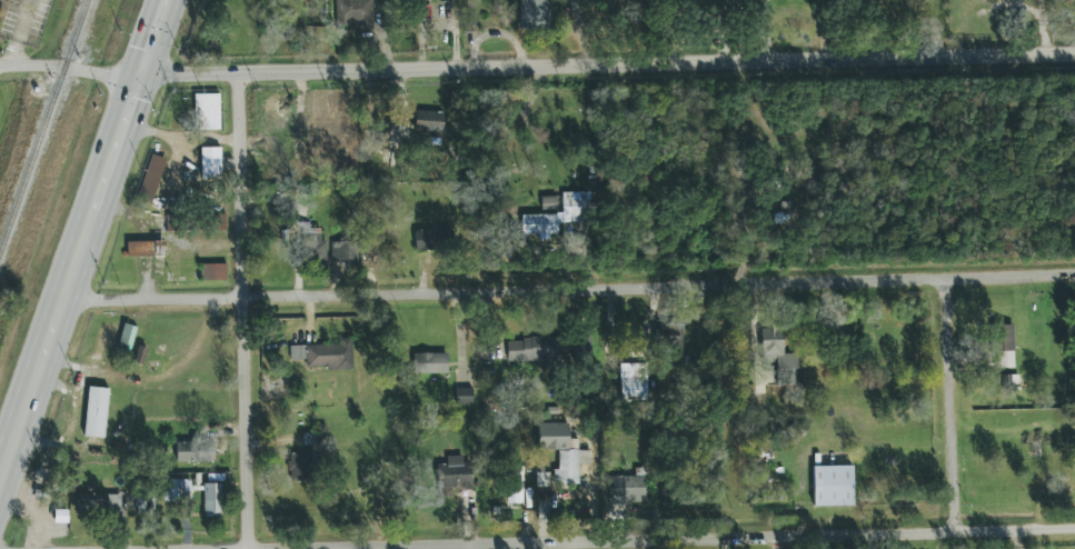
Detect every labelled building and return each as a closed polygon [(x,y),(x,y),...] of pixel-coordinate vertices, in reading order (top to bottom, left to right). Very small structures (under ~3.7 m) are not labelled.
[(336,26),(374,26),(373,0),(335,0),(336,26)] [(520,30),(550,29),(549,0),(520,0),(520,30)] [(218,96),(218,131),(193,131),(193,96),(218,96)] [(444,112),(415,111),(414,134),(443,136),(444,112)] [(297,132),(326,131),(326,113),(296,114),(297,132)] [(221,148),(201,148),(202,180),(222,180),(221,148)] [(156,198),(165,158),(149,155),(141,195),(156,198)] [(522,215),(523,235),(558,235),(558,223),(590,223),(590,192),(563,193),(563,214),(522,215)] [(556,209),(556,197),(542,198),(542,209),(556,209)] [(226,231),(226,215),(216,214),(216,230),(226,231)] [(321,231),(302,231),(303,263),(327,263),(326,241),(321,241),(321,231)] [(444,250),(444,231),(415,232),(416,251),(444,250)] [(166,241),(127,242),(128,257),(166,256),(166,241)] [(358,264),(358,242),(332,241),(331,264),(358,264)] [(227,264),(204,265),(205,281),(228,280),(227,264)] [(778,386),(797,386),(796,354),(784,355),(782,323),(762,323),(764,368),(777,368),(778,386)] [(136,327),(124,324),(119,349),(131,352),(136,327)] [(1014,326),(997,325),(996,368),(1013,368),(1014,326)] [(682,367),(683,337),(663,337),(662,355),(669,356),(668,367),(682,367)] [(289,346),(290,361),(306,360),(307,368),(328,367),(328,371),(353,370),(352,338),(339,339),(339,344),(289,346)] [(563,361),(563,338),(507,339),(508,362),(563,361)] [(433,353),(415,355),(416,367),(434,366),(433,353)] [(621,364),(621,401),(647,400),(647,363),(621,364)] [(103,437),(82,436),(87,387),(108,388),(103,437)] [(473,389),(457,389),(456,405),(473,406),(473,389)] [(579,484),(579,465),(591,465),(592,451),(578,451),(578,440),(568,439),(568,425),(539,425),(539,450),(559,450),(559,470),(554,470),(554,484),(579,484)] [(313,433),(304,434),(304,451),(290,452),(291,482),(314,482),(313,433)] [(176,463),(215,462),(214,439),(176,440),(176,463)] [(463,464),(463,457),(437,458),(438,489),(472,488),(471,464),(463,464)] [(523,504),(523,466),(510,466),(509,503),(523,504)] [(813,466),(813,507),(853,506),(853,466),(813,466)] [(646,502),(645,468),(635,469),(635,476),(610,477),(611,503),(646,502)] [(537,486),(550,487),(550,474),(537,474),(537,486)] [(192,480),(180,480),(180,499),(192,499),(192,480)] [(178,495),(179,481),(169,481),(168,494),(178,495)] [(205,517),(223,517),(222,483),(204,484),(205,517)] [(106,494),(77,495),(77,512),(107,511),(106,494)] [(107,495),(108,511),(122,510),(122,495),(107,495)] [(138,514),(146,513),(144,497),(136,498),(138,514)]
